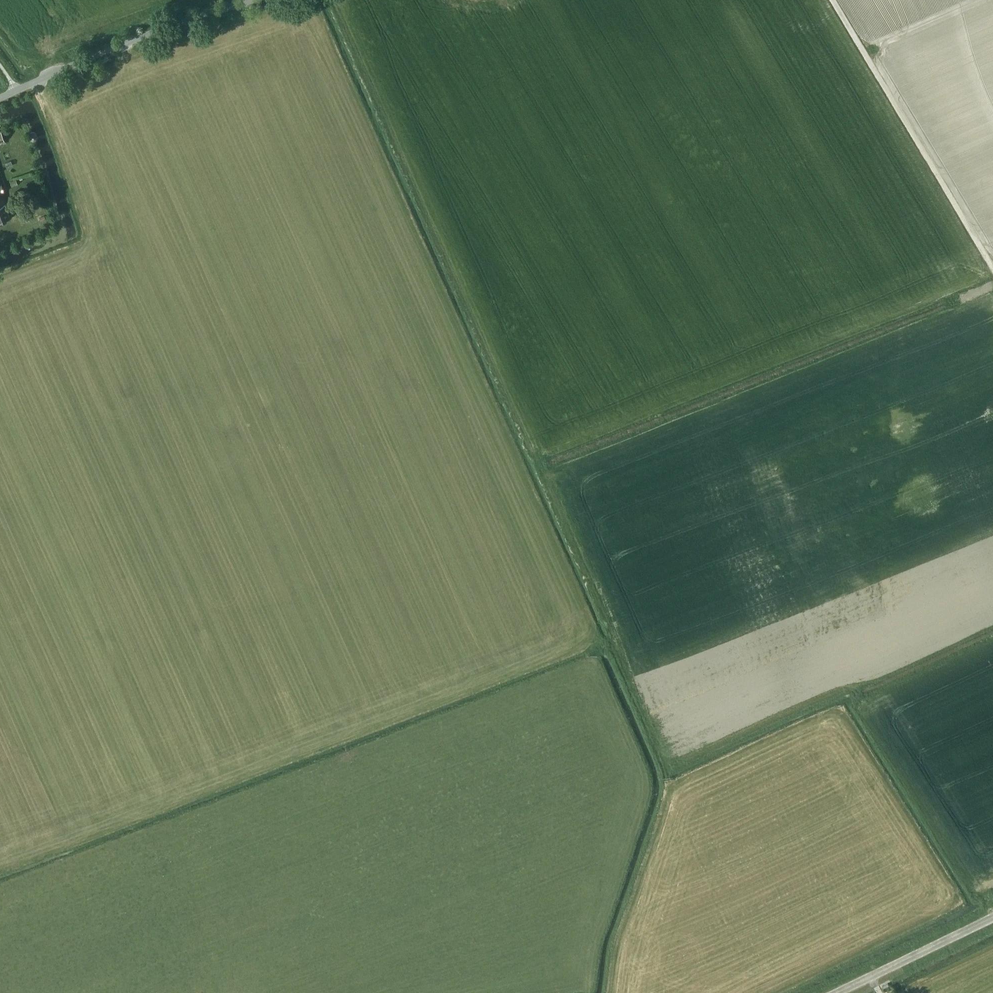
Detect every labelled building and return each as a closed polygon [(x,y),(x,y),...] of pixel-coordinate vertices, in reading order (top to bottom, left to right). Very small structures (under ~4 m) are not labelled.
[(29,139),(33,141),(37,139),(38,136),(37,132),(33,131),(29,132),(28,136),(29,139)] [(10,217),(1,192),(4,191),(0,180),(0,220),(10,217)]
